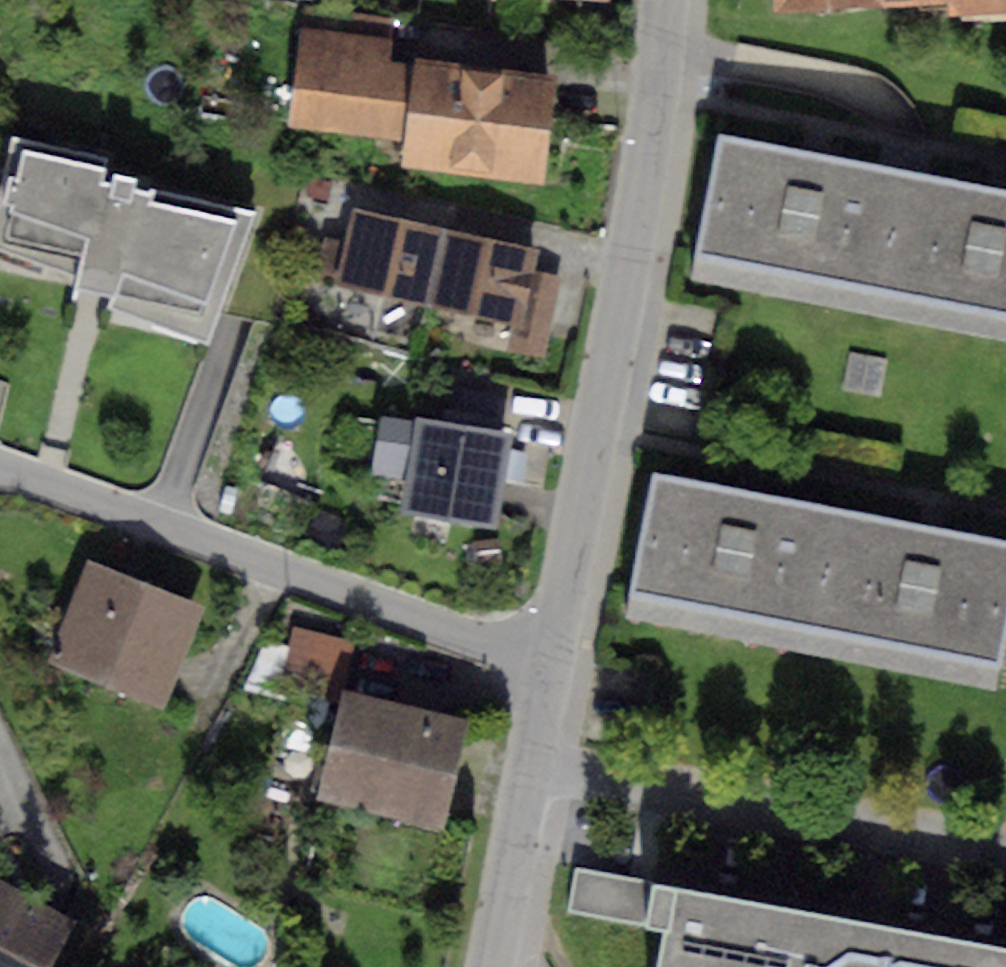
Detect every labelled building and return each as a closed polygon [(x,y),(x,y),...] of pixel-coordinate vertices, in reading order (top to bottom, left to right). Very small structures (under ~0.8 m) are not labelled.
[(773,18),(1005,7),(1005,0),(772,0),(773,18)] [(287,126),(408,142),(418,69),(387,65),(393,18),(303,6),(287,126)] [(556,73),(419,55),(418,69),(408,142),(406,158),(543,176),(556,73)] [(109,157),(10,135),(0,183),(0,250),(78,273),(73,286),(113,296),(109,306),(210,342),(257,211),(153,189),(134,187),(136,177),(113,173),(111,182),(103,181),(109,157)] [(908,173),(723,136),(699,253),(884,290),(908,173)] [(908,173),(884,290),(1005,313),(1005,192),(908,173)] [(427,299),(444,227),(354,205),(345,242),(325,237),(317,272),(427,299)] [(538,249),(444,227),(427,299),(521,322),(533,270),(538,249)] [(562,276),(533,270),(521,322),(516,348),(545,354),(562,276)] [(491,427),(497,392),(430,380),(423,416),(491,427)] [(423,416),(381,409),(370,476),(406,482),(401,513),(497,528),(512,431),(491,427),(423,416)] [(834,511),(650,476),(625,607),(809,642),(834,511)] [(1005,614),(1005,544),(834,511),(809,642),(997,672),(1005,614)] [(204,610),(89,561),(47,659),(162,708),(204,610)] [(294,629),(281,679),(335,693),(348,643),(294,629)] [(469,720),(344,688),(317,796),(441,827),(469,720)] [(653,881),(645,923),(669,928),(661,966),(1005,966),(1005,945),(653,881)] [(0,882),(0,966),(55,966),(78,923),(0,882)]
